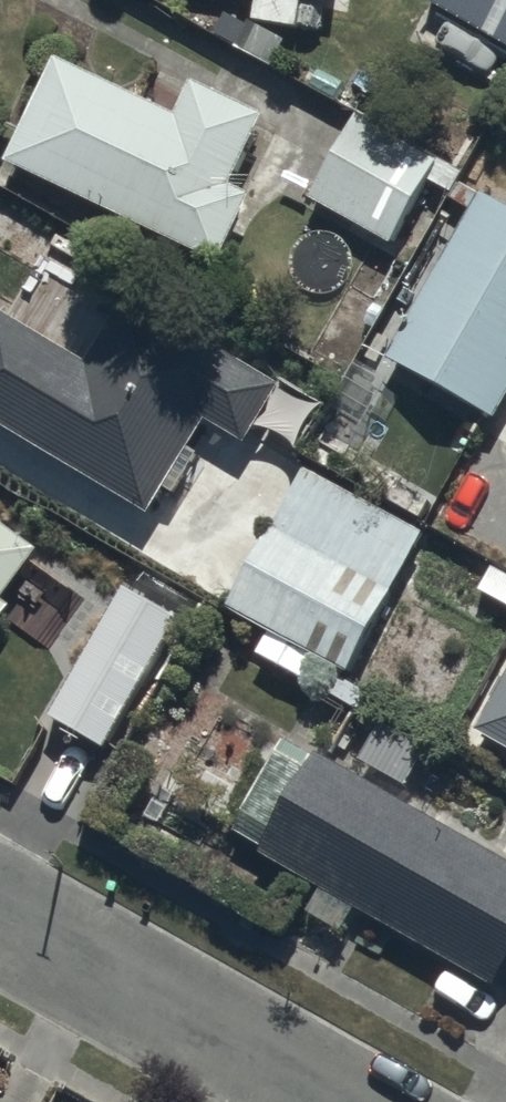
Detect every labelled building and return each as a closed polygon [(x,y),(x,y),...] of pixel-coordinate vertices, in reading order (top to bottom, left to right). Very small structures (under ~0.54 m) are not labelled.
[(505,17),(505,0),(477,0),(505,17)] [(50,62),(3,160),(207,258),(237,196),(211,184),(246,112),(185,83),(168,119),(50,62)] [(421,168),(348,124),(308,190),(382,234),(421,168)] [(481,186),(387,356),(483,408),(505,366),(505,199),(481,186)] [(0,328),(0,435),(151,517),(204,422),(243,443),(273,388),(124,307),(89,371),(2,324),(0,328)] [(314,486),(246,610),(355,669),(423,545),(314,486)] [(44,546),(0,519),(0,616),(44,546)] [(128,595),(53,715),(107,756),(182,626),(128,595)] [(487,725),(505,735),(505,689),(487,725)] [(204,692),(164,766),(218,795),(258,722),(204,692)] [(237,821),(488,956),(505,924),(505,850),(286,731),(237,821)]
